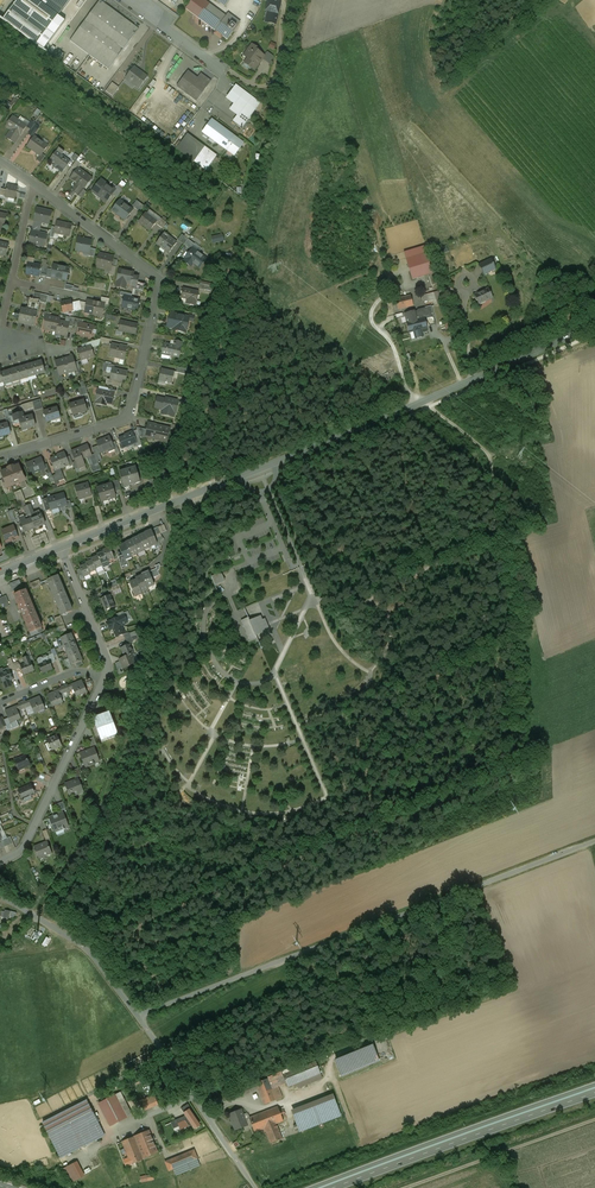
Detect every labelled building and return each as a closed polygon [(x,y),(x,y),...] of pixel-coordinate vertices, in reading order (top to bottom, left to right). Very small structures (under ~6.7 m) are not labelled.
[(13,6),(47,30),(58,16),(37,0),(17,0),(13,6)] [(58,16),(63,9),(51,0),(37,0),(58,16)] [(63,9),(69,0),(51,0),(63,9)] [(100,0),(99,0),(70,40),(108,69),(138,29),(100,0)] [(276,24),(281,3),(268,0),(266,11),(271,12),(269,23),(276,24)] [(238,24),(209,3),(198,17),(227,38),(238,24)] [(47,30),(13,6),(3,19),(36,44),(47,30)] [(260,50),(252,44),(248,49),(250,51),(245,55),(248,58),(244,62),(253,70),(264,56),(259,51),(260,50)] [(147,77),(134,67),(127,77),(131,80),(130,81),(139,88),(147,77)] [(197,78),(187,71),(177,85),(196,100),(211,81),(200,73),(197,78)] [(112,83),(106,91),(112,96),(119,87),(112,83)] [(260,103),(235,86),(226,97),(235,103),(231,109),(238,115),(234,120),(242,127),(260,103)] [(6,103),(0,112),(6,115),(12,106),(6,103)] [(27,126),(13,117),(9,123),(14,126),(6,138),(15,143),(20,135),(27,126)] [(242,142),(212,119),(203,132),(232,155),(242,142)] [(31,130),(28,134),(32,137),(39,127),(35,124),(31,130)] [(209,151),(187,134),(177,148),(199,164),(209,151)] [(48,146),(34,136),(27,146),(41,156),(42,154),(48,146)] [(64,152),(59,148),(57,151),(56,150),(50,159),(58,166),(56,169),(61,173),(64,170),(71,161),(62,155),(64,152)] [(216,156),(209,151),(199,164),(206,170),(216,156)] [(41,156),(37,160),(40,163),(45,156),(42,154),(41,156)] [(82,164),(77,160),(75,162),(72,167),(76,170),(78,168),(82,164)] [(78,168),(76,170),(70,179),(74,182),(83,189),(84,189),(92,178),(78,168)] [(115,190),(101,180),(92,192),(97,195),(98,194),(107,201),(112,194),(115,190)] [(83,189),(74,182),(72,184),(72,186),(74,188),(73,190),(73,192),(75,193),(77,193),(78,194),(78,195),(82,198),(86,192),(83,190),(83,189)] [(18,187),(8,185),(6,190),(5,195),(15,197),(18,187)] [(118,186),(115,190),(112,194),(117,198),(123,190),(118,186)] [(120,200),(112,211),(117,215),(118,214),(125,220),(125,221),(133,210),(120,200)] [(144,206),(138,201),(134,207),(140,212),(144,206)] [(52,212),(37,208),(34,221),(42,222),(49,224),(52,212)] [(145,213),(139,222),(150,230),(157,221),(145,213)] [(166,223),(161,219),(157,224),(162,228),(166,223)] [(72,225),(57,222),(56,228),(54,233),(55,233),(69,236),(72,225)] [(32,231),(29,243),(44,246),(46,234),(39,233),(32,231)] [(177,242),(165,233),(156,244),(168,253),(177,242)] [(214,243),(226,240),(225,233),(213,236),(214,243)] [(188,239),(182,234),(178,240),(184,245),(188,239)] [(84,239),(78,238),(75,251),(89,253),(90,248),(92,241),(84,239)] [(194,244),(188,239),(184,245),(190,249),(194,244)] [(0,242),(0,255),(6,256),(9,244),(0,242)] [(206,259),(192,248),(185,257),(186,258),(183,261),(188,265),(190,261),(199,268),(206,259)] [(433,273),(426,252),(406,259),(412,280),(433,273)] [(114,257),(99,253),(96,266),(111,269),(112,266),(114,257)] [(41,266),(33,264),(34,258),(26,257),(25,264),(28,264),(26,274),(39,276),(41,266)] [(491,259),(479,265),(483,275),(495,269),(491,259)] [(69,268),(54,265),(52,272),(51,277),(52,277),(61,279),(66,281),(69,268)] [(134,272),(120,269),(117,281),(118,281),(117,287),(123,288),(124,282),(131,284),(132,278),(134,272)] [(437,276),(429,278),(431,286),(439,284),(437,276)] [(145,284),(137,282),(136,287),(135,290),(143,291),(145,284)] [(451,285),(444,287),(446,293),(453,291),(451,285)] [(488,288),(474,294),(478,304),(492,298),(488,288)] [(199,292),(183,289),(181,297),(190,299),(189,305),(195,306),(196,301),(197,301),(199,292)] [(453,291),(446,293),(448,300),(455,298),(453,291)] [(48,296),(41,294),(40,300),(40,302),(46,303),(48,296)] [(410,295),(395,298),(397,310),(413,306),(410,295)] [(131,298),(124,296),(122,307),(135,310),(135,307),(138,308),(140,300),(131,298)] [(33,299),(30,298),(28,308),(31,308),(30,311),(37,313),(40,302),(40,300),(33,299)] [(80,301),(71,303),(71,300),(61,302),(63,313),(73,311),(73,312),(82,310),(80,302),(80,301)] [(96,302),(87,300),(87,303),(85,310),(85,312),(93,314),(96,302)] [(100,303),(96,302),(93,314),(102,316),(105,304),(100,303)] [(431,306),(405,313),(408,322),(410,332),(426,328),(424,319),(434,317),(431,306)] [(31,308),(28,308),(27,310),(21,309),(18,322),(34,325),(37,313),(30,311),(31,308)] [(189,317),(170,313),(167,326),(174,328),(173,330),(179,331),(182,328),(187,329),(187,328),(188,328),(189,325),(188,324),(188,321),(193,322),(194,316),(189,315),(189,317)] [(50,316),(48,316),(47,320),(45,329),(57,331),(59,321),(60,319),(50,316)] [(83,320),(75,318),(73,326),(78,327),(79,323),(82,324),(83,320)] [(68,323),(59,321),(57,331),(56,334),(57,334),(58,332),(61,332),(60,335),(66,336),(68,326),(69,323),(68,323)] [(138,325),(120,321),(118,331),(136,334),(138,325)] [(410,332),(408,322),(401,324),(404,333),(410,332)] [(82,324),(79,323),(78,327),(77,334),(92,337),(94,326),(82,324)] [(173,346),(164,344),(162,353),(168,355),(169,355),(179,357),(182,343),(174,341),(173,346)] [(123,346),(112,344),(110,355),(115,356),(114,357),(124,360),(127,347),(123,346)] [(88,347),(78,350),(81,360),(94,356),(91,348),(91,346),(88,347)] [(73,356),(67,358),(68,358),(64,359),(68,373),(75,371),(77,370),(74,363),(73,356)] [(64,359),(61,360),(60,360),(55,361),(58,369),(59,375),(62,375),(68,373),(64,359)] [(42,361),(33,364),(35,374),(44,371),(43,367),(42,361)] [(33,364),(25,366),(27,376),(35,374),(33,364)] [(25,366),(17,369),(19,378),(27,376),(25,366)] [(114,369),(112,368),(112,369),(110,380),(113,380),(112,385),(120,387),(122,380),(126,380),(128,372),(114,369)] [(17,369),(9,371),(11,381),(19,378),(17,369)] [(59,375),(58,369),(54,370),(58,382),(63,381),(62,375),(59,375)] [(174,372),(161,369),(159,381),(160,380),(165,381),(165,383),(167,383),(172,384),(174,372)] [(9,371),(1,373),(3,381),(4,383),(11,381),(9,371)] [(85,386),(78,388),(81,396),(88,394),(85,386)] [(110,392),(98,390),(96,401),(96,404),(96,403),(102,404),(102,405),(103,403),(112,404),(114,394),(114,393),(110,392)] [(177,401),(166,398),(165,400),(157,398),(155,408),(161,409),(162,408),(165,409),(164,415),(173,417),(175,410),(177,410),(178,402),(179,401),(177,401)] [(40,399),(32,402),(34,408),(35,411),(43,408),(40,399)] [(84,401),(70,405),(73,415),(82,412),(87,411),(84,401)] [(32,402),(21,405),(23,411),(34,408),(32,402)] [(57,408),(43,412),(47,422),(51,421),(51,422),(51,421),(60,418),(60,419),(57,408)] [(10,419),(7,409),(3,410),(7,424),(8,423),(9,429),(13,428),(10,419)] [(22,413),(13,416),(15,424),(20,423),(19,420),(24,418),(22,413)] [(24,418),(19,420),(20,423),(22,430),(36,426),(32,416),(24,418)] [(11,434),(9,429),(8,423),(7,424),(0,426),(0,437),(11,434)] [(170,428),(152,424),(148,423),(146,430),(145,437),(153,438),(153,440),(154,440),(154,439),(167,441),(170,428)] [(146,430),(137,428),(136,428),(138,435),(142,438),(145,438),(145,437),(146,430)] [(132,432),(128,434),(128,435),(119,438),(123,448),(133,444),(132,442),(136,441),(134,437),(132,432)] [(109,436),(96,441),(101,453),(114,448),(112,443),(109,436)] [(87,445),(75,450),(79,460),(82,459),(91,455),(87,445)] [(82,459),(79,460),(75,450),(72,451),(78,468),(85,465),(82,459)] [(60,455),(50,459),(54,470),(55,471),(60,468),(64,467),(65,467),(65,465),(69,463),(69,465),(66,457),(64,452),(60,454),(60,455)] [(40,458),(27,463),(31,474),(39,471),(41,475),(45,473),(46,474),(47,474),(45,468),(44,464),(42,461),(40,458)] [(47,463),(44,464),(45,468),(47,474),(49,479),(53,477),(52,476),(47,463)] [(19,465),(14,467),(13,466),(8,468),(8,469),(1,472),(4,479),(3,479),(6,486),(7,488),(25,480),(22,474),(19,465)] [(130,468),(120,472),(124,487),(140,482),(135,467),(130,468)] [(60,468),(55,471),(54,470),(55,475),(58,481),(65,479),(60,468)] [(161,469),(158,472),(156,471),(155,472),(153,472),(151,473),(151,475),(148,476),(151,485),(151,486),(157,485),(156,483),(159,481),(161,482),(167,475),(161,469)] [(148,476),(142,477),(145,487),(151,485),(148,476)] [(118,480),(112,482),(113,484),(115,483),(117,490),(121,489),(118,480)] [(88,483),(74,487),(78,500),(84,498),(92,495),(88,483)] [(113,484),(97,488),(101,502),(101,501),(115,497),(114,491),(117,490),(115,483),(113,484)] [(21,490),(14,493),(18,503),(25,501),(21,490)] [(63,494),(47,498),(50,507),(44,508),(45,511),(67,505),(66,502),(63,494)] [(47,498),(42,500),(44,508),(50,507),(47,498)] [(34,513),(30,504),(24,507),(29,519),(35,517),(34,513)] [(16,509),(12,511),(15,519),(20,517),(16,509)] [(26,520),(21,523),(25,532),(37,527),(37,528),(41,526),(45,524),(41,514),(40,515),(39,510),(34,513),(35,517),(29,519),(26,520)] [(164,524),(151,530),(155,539),(162,536),(161,533),(167,531),(164,524)] [(13,526),(2,531),(6,542),(10,540),(11,542),(15,540),(14,539),(18,537),(13,526)] [(151,530),(145,533),(145,534),(150,547),(157,544),(155,539),(151,530)] [(45,532),(32,538),(36,548),(49,542),(45,532)] [(145,534),(138,536),(139,537),(144,550),(151,547),(150,547),(145,534)] [(139,537),(132,540),(138,553),(144,550),(139,537)] [(132,540),(126,543),(126,544),(131,556),(138,554),(138,553),(132,540)] [(126,544),(119,546),(123,555),(125,560),(132,557),(131,556),(126,544)] [(110,548),(107,549),(103,551),(103,552),(104,552),(107,560),(114,557),(110,548)] [(104,552),(97,555),(98,556),(101,564),(102,566),(103,568),(108,566),(107,563),(108,563),(107,560),(104,552)] [(123,555),(119,557),(121,567),(127,565),(125,560),(123,555)] [(98,556),(91,559),(92,560),(95,568),(102,566),(101,564),(98,556)] [(92,560),(85,563),(86,564),(86,565),(89,572),(90,573),(96,570),(95,568),(92,560)] [(156,569),(150,571),(153,578),(159,575),(158,571),(159,570),(160,566),(159,564),(155,566),(156,569)] [(86,565),(79,567),(80,569),(84,577),(90,574),(90,573),(89,572),(86,565)] [(154,585),(149,572),(142,575),(142,576),(147,588),(154,585)] [(221,573),(212,577),(215,586),(225,582),(221,573)] [(72,611),(57,576),(47,580),(62,615),(72,611)] [(142,576),(136,579),(136,580),(141,592),(148,589),(147,588),(142,576)] [(21,579),(10,583),(13,591),(25,587),(21,579)] [(39,580),(30,584),(32,590),(41,586),(39,580)] [(116,580),(109,583),(111,588),(118,585),(116,580)] [(136,580),(130,583),(135,596),(142,594),(141,592),(136,580)] [(42,628),(26,590),(14,595),(30,633),(42,628)] [(0,598),(0,600),(3,608),(11,604),(7,595),(0,598)] [(110,595),(101,599),(105,610),(109,608),(110,609),(115,606),(110,595)] [(60,616),(54,618),(58,627),(64,625),(60,616)] [(248,618),(241,621),(249,641),(250,641),(256,638),(256,636),(270,630),(265,619),(263,620),(261,616),(249,621),(248,618)] [(121,624),(112,627),(116,637),(125,634),(121,624)] [(71,634),(61,638),(61,640),(63,645),(74,641),(74,640),(73,641),(71,634)] [(74,641),(63,645),(64,645),(66,651),(76,647),(73,641),(74,641)] [(129,644),(121,648),(125,657),(125,658),(132,655),(133,654),(129,644)] [(76,647),(66,651),(69,658),(79,654),(76,647)] [(79,654),(69,658),(72,665),(75,663),(82,661),(82,660),(81,660),(79,654)] [(132,655),(125,658),(125,657),(119,660),(123,668),(135,663),(132,655)] [(49,660),(39,665),(43,673),(52,669),(49,660)] [(30,662),(20,666),(24,674),(34,670),(30,662)] [(0,674),(0,675),(3,683),(13,679),(10,670),(0,674)] [(82,681),(71,685),(68,687),(70,691),(73,689),(76,697),(87,692),(84,685),(83,685),(82,681)] [(61,690),(58,691),(47,695),(49,699),(52,707),(63,702),(60,695),(63,694),(61,690)] [(39,697),(29,701),(26,703),(28,707),(31,705),(34,713),(45,708),(42,701),(41,701),(39,697)] [(16,707),(5,711),(7,715),(8,718),(10,723),(16,720),(21,718),(16,707)] [(109,716),(95,721),(99,731),(106,728),(108,734),(115,732),(109,716)] [(16,720),(10,723),(11,724),(6,726),(8,731),(19,726),(16,720)] [(57,735),(47,740),(48,743),(51,750),(61,746),(57,735)] [(94,737),(87,740),(90,747),(96,745),(94,737)] [(94,747),(88,750),(80,753),(86,767),(93,764),(94,765),(95,764),(99,762),(94,747)] [(26,756),(15,760),(17,764),(17,765),(19,769),(24,767),(24,768),(30,765),(28,760),(27,760),(26,756)] [(78,779),(65,784),(70,797),(83,792),(78,779)] [(31,785),(18,790),(22,799),(30,795),(31,796),(35,794),(31,785)] [(30,795),(22,799),(23,801),(22,801),(23,802),(24,804),(33,800),(32,798),(31,796),(30,795)] [(63,802),(56,804),(59,811),(66,809),(63,802)] [(63,813),(49,818),(55,832),(63,829),(64,830),(65,830),(64,828),(68,826),(63,813)] [(47,842),(34,847),(38,857),(43,855),(44,856),(52,853),(47,842)] [(7,910),(6,911),(3,910),(2,916),(16,919),(17,912),(7,910)] [(373,1044),(334,1060),(341,1077),(380,1061),(373,1044)] [(315,1062),(291,1072),(296,1083),(320,1073),(315,1062)] [(281,1071),(267,1077),(268,1078),(272,1089),(278,1087),(286,1083),(283,1075),(281,1071)] [(291,1072),(283,1075),(286,1083),(288,1087),(296,1083),(291,1072)] [(268,1078),(256,1083),(258,1090),(264,1104),(282,1097),(278,1087),(272,1089),(268,1078)] [(256,1083),(236,1091),(239,1098),(258,1090),(256,1083)] [(333,1094),(291,1110),(299,1132),(341,1116),(333,1094)] [(115,1095),(99,1104),(110,1125),(126,1117),(115,1095)] [(150,1097),(139,1101),(143,1111),(154,1106),(150,1097)] [(86,1100),(43,1123),(60,1157),(104,1134),(86,1100)] [(181,1109),(184,1113),(189,1110),(191,1112),(193,1111),(188,1104),(181,1109)] [(278,1107),(263,1113),(263,1112),(249,1118),(253,1127),(255,1132),(263,1129),(276,1124),(283,1121),(278,1107)] [(191,1112),(189,1110),(184,1113),(184,1114),(185,1116),(191,1125),(195,1129),(200,1125),(191,1112)] [(241,1110),(229,1114),(235,1130),(243,1127),(244,1130),(253,1127),(249,1118),(245,1120),(241,1110)] [(188,1128),(191,1125),(185,1116),(171,1122),(173,1129),(179,1126),(181,1130),(187,1127),(188,1128)] [(276,1124),(263,1129),(265,1134),(266,1133),(270,1143),(282,1138),(276,1124)] [(149,1131),(122,1141),(131,1165),(143,1160),(143,1159),(158,1152),(149,1131)] [(169,1171),(173,1169),(197,1159),(194,1150),(165,1162),(169,1171)] [(197,1159),(173,1169),(176,1175),(200,1165),(197,1159)] [(85,1176),(77,1162),(63,1170),(71,1183),(85,1176)]
